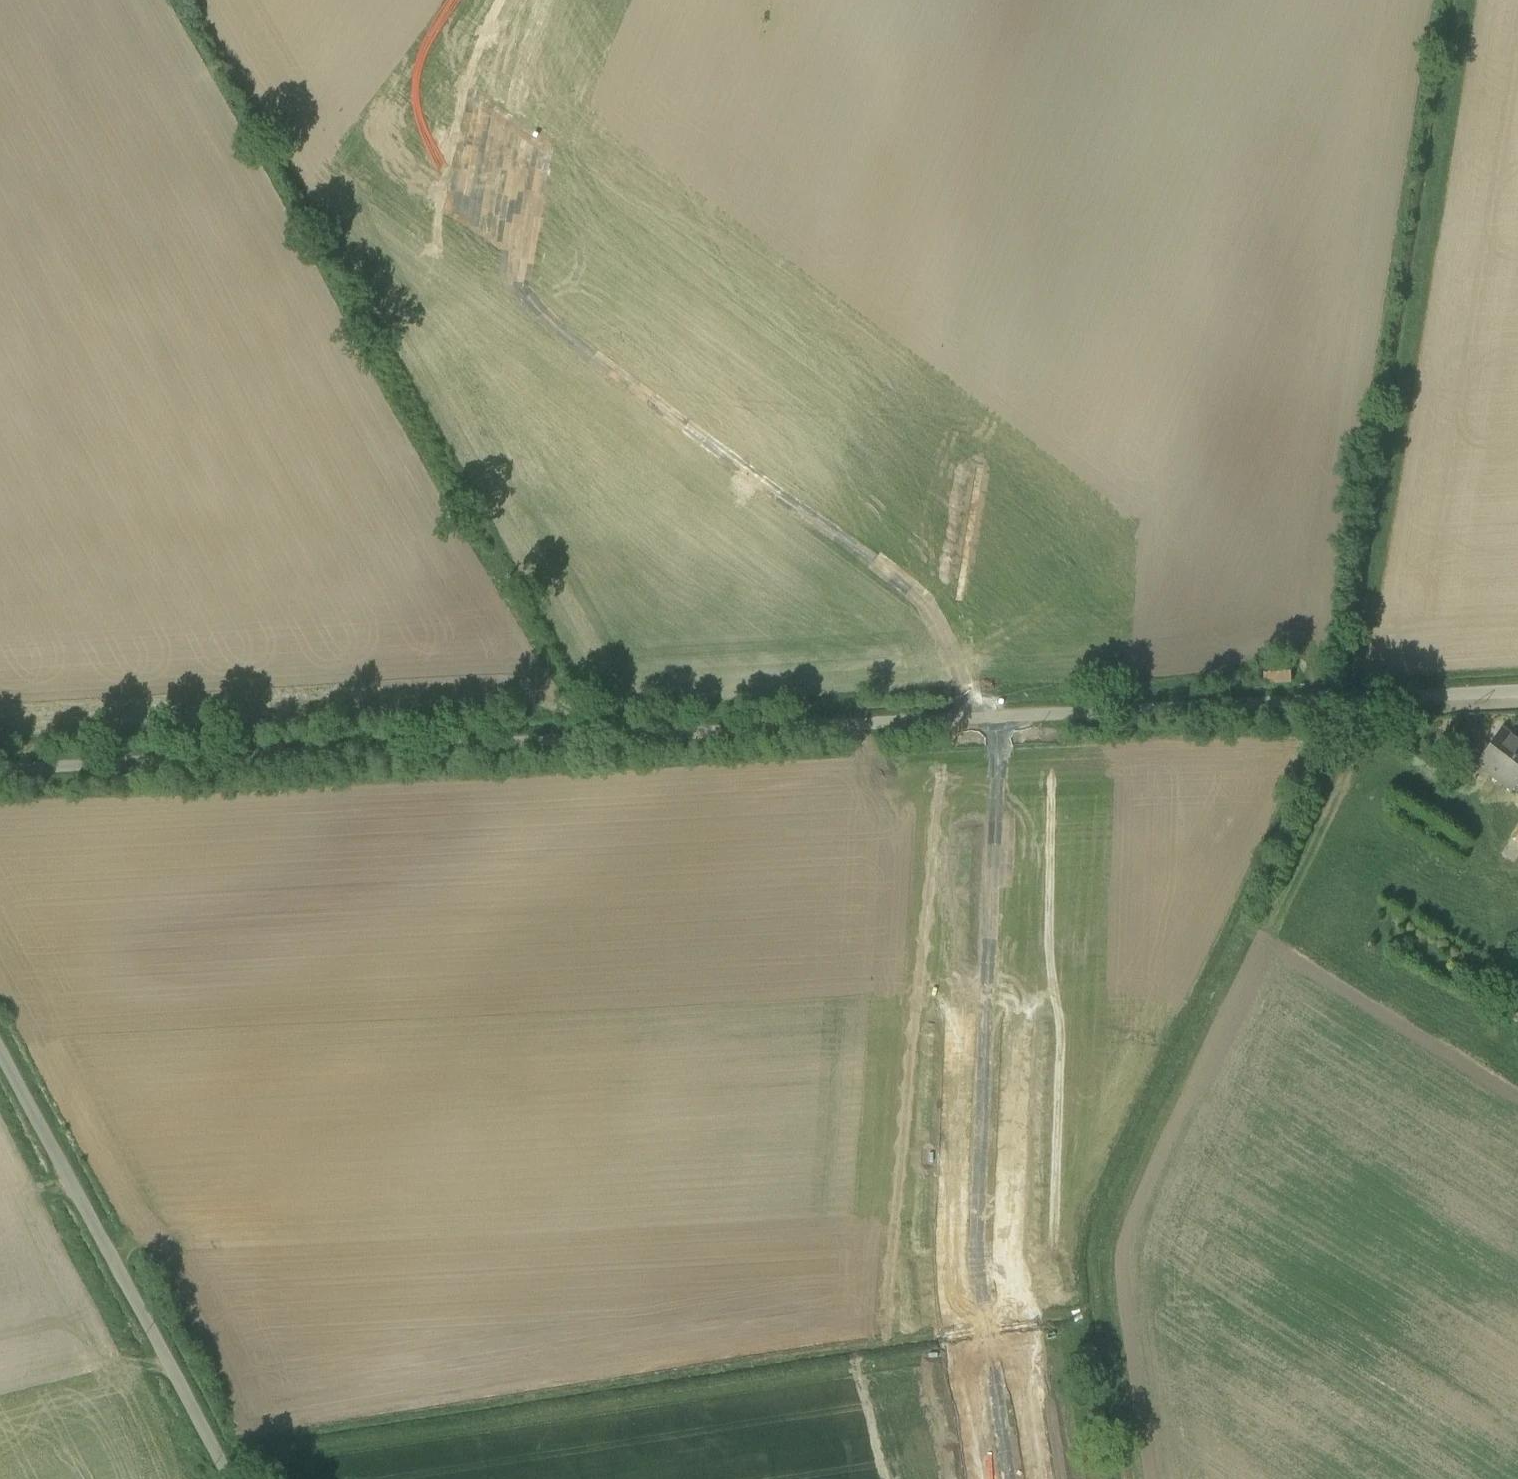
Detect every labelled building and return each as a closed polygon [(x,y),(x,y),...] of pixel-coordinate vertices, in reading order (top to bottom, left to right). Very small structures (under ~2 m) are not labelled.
[(1292,671),(1262,672),(1262,684),(1293,683),(1292,671)] [(1501,732),(1477,764),(1512,790),(1517,783),(1517,746),(1501,732)]
